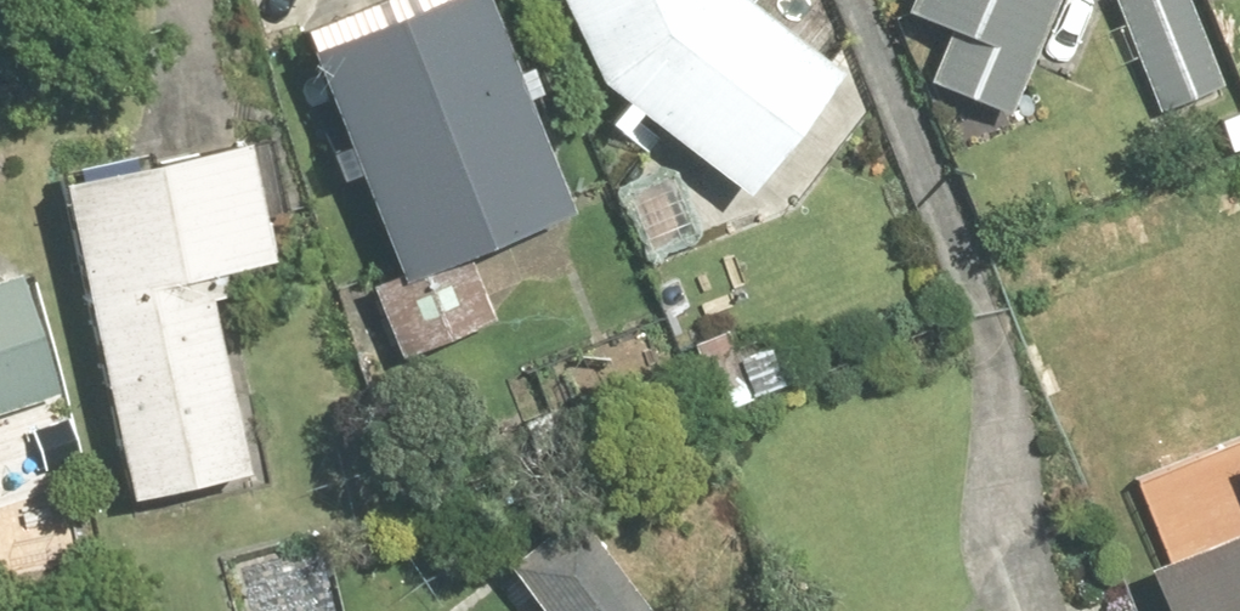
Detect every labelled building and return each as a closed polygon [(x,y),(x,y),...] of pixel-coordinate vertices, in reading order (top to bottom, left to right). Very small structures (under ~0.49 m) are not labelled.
[(303,23),(398,266),(370,276),(401,354),(495,318),(467,246),(573,205),(492,0),(362,0),(303,23)] [(599,69),(744,184),(840,65),(757,0),(567,0),(599,69)] [(904,5),(946,21),(925,74),(1012,108),(1055,0),(906,0),(904,5)] [(1180,0),(1103,0),(1112,23),(1091,31),(1106,68),(1128,59),(1148,109),(1213,83),(1180,0)] [(253,124),(57,166),(128,490),(249,464),(210,288),(285,271),(253,124)] [(57,391),(16,266),(0,272),(0,409),(57,391)] [(575,508),(505,561),(544,610),(653,610),(575,508)] [(1142,559),(1164,610),(1239,610),(1239,519),(1142,559)]
